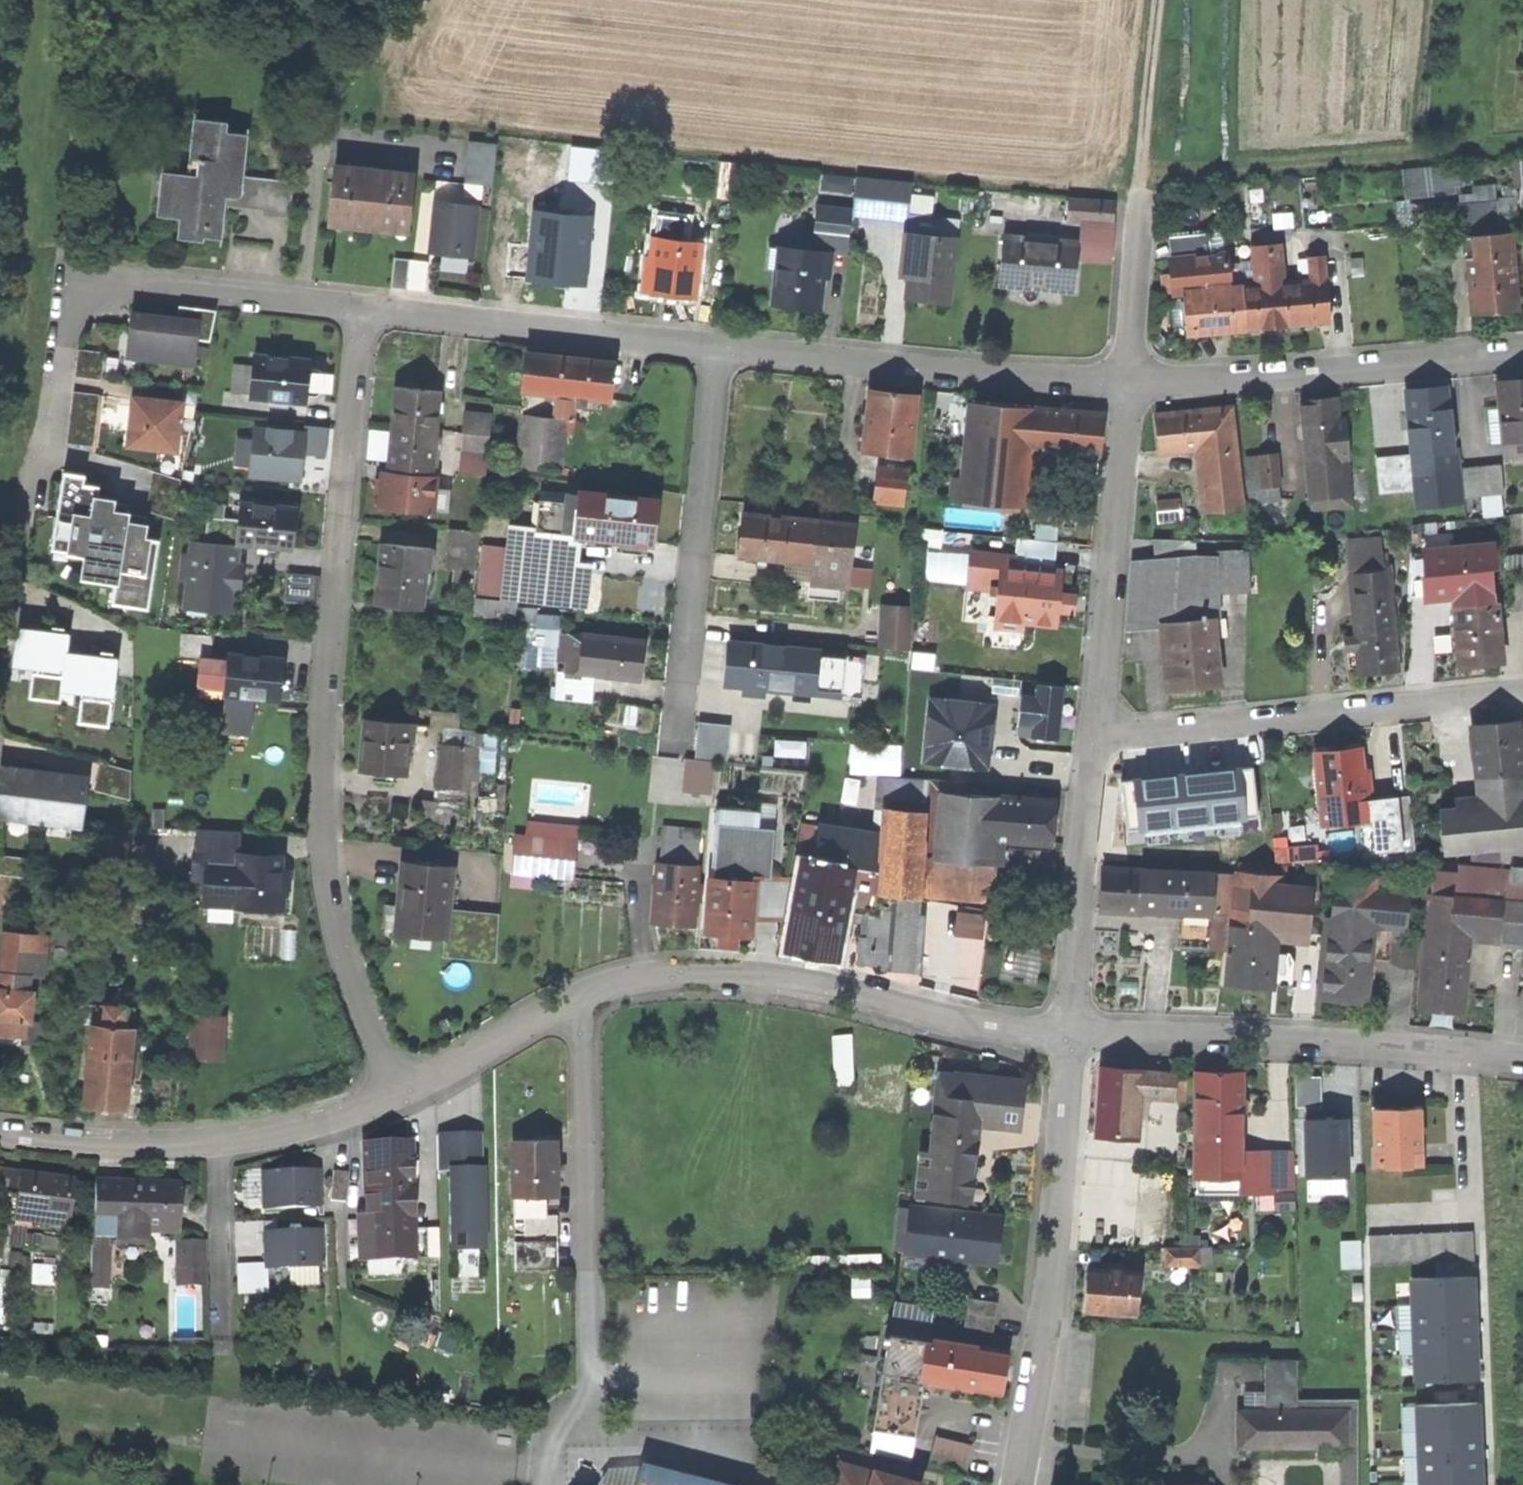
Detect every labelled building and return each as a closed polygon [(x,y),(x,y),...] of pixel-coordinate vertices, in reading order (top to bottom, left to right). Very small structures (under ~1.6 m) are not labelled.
[(204,244),(205,238),(221,240),(225,209),(225,199),(242,200),(244,179),(249,138),(228,135),(229,124),(195,121),(190,164),(198,165),(197,177),(163,174),(158,219),(181,221),(179,242),(204,244)] [(498,149),(469,147),(464,200),(481,201),(482,189),(494,190),(498,149)] [(414,175),(336,166),(329,228),(407,236),(414,175)] [(1404,174),(1406,201),(1457,196),(1457,188),(1464,187),(1462,169),(1404,174)] [(820,200),(853,204),(856,174),(824,170),(820,200)] [(858,178),(852,219),(908,226),(909,217),(912,198),(913,185),(858,178)] [(297,182),(244,179),(242,200),(225,199),(225,209),(265,211),(264,219),(295,221),(297,182)] [(1463,241),(1511,237),(1509,220),(1500,220),(1497,189),(1474,190),(1475,198),(1460,199),(1463,241)] [(932,220),(934,200),(912,198),(909,217),(932,220)] [(961,215),(973,216),(974,200),(962,199),(961,215)] [(1117,204),(1070,200),(1068,225),(1115,228),(1117,204)] [(480,209),(435,204),(430,256),(475,260),(480,209)] [(817,209),(812,253),(848,257),(852,219),(853,212),(817,209)] [(590,221),(536,216),(530,281),(584,287),(590,221)] [(962,222),(909,217),(908,226),(908,235),(902,235),(897,282),(906,283),(904,304),(954,309),(962,222)] [(703,249),(686,247),(689,223),(657,219),(654,244),(651,243),(649,262),(644,261),(640,295),(697,301),(703,249)] [(1076,296),(1081,242),(1003,236),(999,290),(1076,296)] [(1463,241),(1470,318),(1520,313),(1514,236),(1511,237),(1463,241)] [(1246,287),(1250,335),(1335,329),(1329,253),(1305,255),(1307,281),(1288,282),(1285,246),(1252,249),(1255,287),(1246,287)] [(776,249),(770,308),(821,314),(825,282),(831,282),(834,255),(812,253),(776,249)] [(1183,293),(1234,288),(1231,255),(1169,260),(1173,302),(1183,301),(1183,293)] [(396,262),(393,289),(425,294),(429,266),(396,262)] [(1234,288),(1183,293),(1183,301),(1186,340),(1250,335),(1246,287),(1234,288)] [(202,322),(199,343),(213,343),(219,315),(182,310),(180,319),(202,322)] [(199,343),(202,322),(180,319),(133,314),(128,361),(197,368),(199,343)] [(615,362),(527,354),(523,396),(556,399),(554,419),(567,421),(575,421),(576,402),(611,405),(615,362)] [(250,401),(308,406),(311,362),(254,357),(253,369),(250,398),(250,401)] [(250,398),(253,369),(235,367),(232,396),(250,398)] [(1497,385),(1504,467),(1522,465),(1522,382),(1497,385)] [(439,436),(442,394),(394,390),(391,433),(439,436)] [(1416,507),(1466,501),(1464,473),(1460,453),(1453,453),(1448,390),(1407,393),(1414,473),(1416,507)] [(920,397),(868,391),(860,455),(913,461),(920,397)] [(179,455),(185,404),(133,398),(127,449),(179,455)] [(1301,401),(1309,515),(1354,511),(1348,421),(1342,421),(1340,398),(1301,401)] [(1101,461),(1105,414),(968,403),(962,481),(952,480),(950,502),(1032,509),(1036,456),(1101,461)] [(1234,407),(1153,415),(1158,458),(1195,454),(1202,516),(1245,512),(1234,407)] [(492,416),(466,414),(464,435),(491,437),(492,416)] [(516,468),(563,473),(567,421),(554,419),(521,416),(516,468)] [(303,485),(310,435),(255,428),(253,441),(238,439),(234,468),(251,470),(250,479),(303,485)] [(439,436),(391,433),(388,470),(436,474),(439,436)] [(491,437),(464,435),(461,476),(488,477),(491,437)] [(1282,489),(1280,457),(1246,461),(1250,512),(1280,503),(1282,489)] [(909,473),(878,469),(873,508),(904,511),(909,473)] [(1464,473),(1466,501),(1482,500),(1483,523),(1506,521),(1502,470),(1464,473)] [(1389,509),(1416,507),(1414,473),(1387,474),(1389,509)] [(87,479),(64,475),(51,554),(87,559),(84,580),(118,586),(115,604),(147,609),(157,546),(143,544),(147,521),(129,518),(130,509),(117,507),(118,502),(101,499),(102,491),(86,488),(87,479)] [(435,517),(438,479),(382,475),(379,512),(435,517)] [(580,546),(655,552),(660,499),(579,491),(578,496),(540,493),(536,535),(573,539),(572,545),(580,546)] [(1158,526),(1182,525),(1181,502),(1157,503),(1158,526)] [(295,554),(299,510),(242,505),(238,548),(244,549),(295,554)] [(858,525),(742,513),(737,559),(813,567),(811,588),(851,592),(858,525)] [(505,600),(586,609),(591,568),(578,566),(580,546),(572,545),(573,539),(536,535),(513,532),(505,600)] [(480,536),(451,533),(446,572),(476,575),(480,536)] [(1350,575),(1384,571),(1380,539),(1346,542),(1350,575)] [(1452,610),(1501,606),(1496,543),(1420,550),(1425,605),(1452,603),(1452,610)] [(238,548),(190,544),(189,557),(182,556),(179,584),(185,584),(182,613),(235,618),(237,597),(243,598),(246,567),(242,566),(244,549),(238,548)] [(1154,544),(1156,563),(1220,557),(1216,544),(1154,544)] [(432,553),(381,547),(374,608),(425,614),(432,553)] [(1018,558),(971,553),(967,592),(998,595),(994,636),(1025,639),(1026,627),(1057,630),(1058,616),(1076,618),(1078,597),(1061,596),(1063,571),(1017,567),(1018,558)] [(1127,632),(1159,627),(1215,622),(1222,621),(1222,598),(1251,595),(1250,553),(1220,557),(1156,563),(1132,565),(1127,632)] [(1358,679),(1402,675),(1392,571),(1384,571),(1350,575),(1356,640),(1343,641),(1345,658),(1356,656),(1358,679)] [(318,602),(320,580),(290,578),(288,600),(318,602)] [(1507,667),(1501,606),(1452,610),(1458,671),(1507,667)] [(558,652),(559,642),(560,621),(538,619),(536,650),(558,652)] [(1159,627),(1165,697),(1222,691),(1215,622),(1159,627)] [(68,655),(70,636),(18,629),(13,668),(35,671),(31,702),(61,706),(63,693),(68,655)] [(214,639),(182,636),(180,660),(200,661),(213,662),(214,639)] [(645,641),(583,636),(583,644),(580,679),(595,679),(641,684),(645,641)] [(580,679),(583,644),(559,642),(558,652),(556,665),(566,666),(565,677),(580,679)] [(821,652),(728,642),(724,689),(737,691),(736,695),(764,698),(764,693),(792,696),(818,698),(819,681),(821,655),(821,652)] [(119,661),(68,655),(63,693),(83,696),(79,726),(110,730),(119,661)] [(843,657),(821,655),(819,681),(829,682),(842,683),(843,657)] [(282,707),(286,660),(230,656),(230,663),(213,662),(200,661),(198,692),(226,694),(225,702),(255,704),(282,707)] [(593,704),(595,679),(580,679),(565,677),(564,702),(593,704)] [(818,698),(792,696),(790,724),(838,728),(840,698),(828,697),(829,682),(819,681),(818,698)] [(1060,743),(1065,691),(1038,688),(1037,696),(1024,695),(1021,729),(1033,730),(1032,741),(1060,743)] [(255,704),(225,702),(223,737),(252,739),(255,704)] [(995,708),(932,702),(926,766),(989,772),(995,708)] [(416,729),(365,723),(360,775),(410,780),(416,729)] [(1444,860),(1471,858),(1522,853),(1522,735),(1522,724),(1469,729),(1475,799),(1456,801),(1457,810),(1440,812),(1444,860)] [(731,729),(699,725),(695,762),(727,765),(731,729)] [(475,736),(446,733),(445,748),(441,747),(438,792),(441,792),(469,794),(477,795),(480,750),(474,750),(475,736)] [(1313,755),(1322,830),(1364,826),(1379,824),(1377,804),(1373,771),(1366,772),(1364,749),(1313,755)] [(1152,770),(1155,796),(1162,795),(1165,825),(1218,819),(1214,789),(1221,788),(1218,762),(1152,770)] [(133,774),(102,766),(96,793),(131,803),(133,774)] [(47,773),(2,768),(0,782),(0,821),(41,825),(47,773)] [(90,778),(47,773),(41,825),(84,830),(90,778)] [(875,812),(883,812),(883,808),(930,815),(937,815),(940,794),(945,795),(932,783),(878,780),(875,812)] [(469,794),(441,792),(440,805),(422,803),(420,826),(503,834),(505,813),(467,809),(469,794)] [(945,795),(940,794),(937,815),(931,863),(999,870),(1005,870),(1007,848),(1053,852),(1057,800),(1001,796),(1001,799),(945,795)] [(1410,800),(1377,804),(1379,824),(1364,826),(1370,866),(1417,865),(1410,800)] [(877,897),(894,899),(921,902),(925,903),(927,863),(930,815),(883,808),(883,812),(877,897)] [(754,879),(772,880),(776,833),(759,831),(760,816),(721,812),(715,881),(753,884),(754,879)] [(531,838),(517,837),(513,878),(574,883),(578,828),(532,824),(531,838)] [(660,866),(707,869),(709,832),(663,829),(660,866)] [(242,834),(197,832),(195,868),(206,868),(241,869),(241,857),(242,834)] [(1471,858),(1471,869),(1522,870),(1522,853),(1471,858)] [(285,859),(241,857),(241,869),(206,868),(204,910),(283,913),(285,859)] [(801,862),(785,955),(840,965),(857,872),(801,862)] [(997,906),(999,870),(931,863),(927,863),(925,903),(997,906)] [(455,870),(402,865),(395,938),(448,943),(450,913),(455,870)] [(707,869),(660,866),(656,865),(652,928),(702,931),(707,869)] [(1433,896),(1503,902),(1499,946),(1522,949),(1522,870),(1471,869),(1458,867),(1458,876),(1435,874),(1433,896)] [(1177,953),(1228,957),(1235,878),(1103,868),(1099,914),(1180,920),(1177,953)] [(1317,1002),(1369,1008),(1377,932),(1408,935),(1414,880),(1331,871),(1317,1002)] [(1235,878),(1228,957),(1225,989),(1273,993),(1278,943),(1307,946),(1312,891),(1283,888),(1283,882),(1235,878)] [(759,884),(756,924),(787,925),(793,881),(772,880),(754,879),(753,884),(759,884)] [(715,881),(709,881),(705,937),(719,938),(717,952),(740,954),(741,941),(754,942),(756,924),(759,884),(753,884),(715,881)] [(1427,895),(1417,1013),(1467,1017),(1473,944),(1499,946),(1503,902),(1433,896),(1427,895)] [(860,940),(859,967),(919,976),(926,919),(919,919),(921,902),(894,899),(893,914),(882,913),(881,920),(869,919),(867,940),(860,940)] [(501,917),(450,913),(448,943),(446,960),(497,964),(501,917)] [(988,918),(958,914),(955,938),(984,943),(988,918)] [(58,930),(54,961),(83,965),(87,933),(58,930)] [(3,933),(0,968),(0,975),(34,978),(47,980),(51,938),(3,933)] [(1394,940),(1391,968),(1419,971),(1422,943),(1394,940)] [(0,975),(0,1040),(28,1042),(29,1026),(34,1027),(37,991),(33,991),(34,978),(0,975)] [(89,1025),(82,1108),(129,1112),(136,1031),(126,1030),(128,1007),(101,1005),(100,1026),(89,1025)] [(225,1065),(226,1020),(193,1019),(191,1064),(225,1065)] [(850,1037),(833,1038),(836,1095),(853,1094),(850,1037)] [(1192,1075),(1100,1069),(1095,1142),(1140,1145),(1143,1106),(1189,1109),(1192,1075)] [(1021,1134),(1026,1080),(935,1072),(929,1153),(920,1152),(916,1197),(972,1201),(978,1130),(1021,1134)] [(1242,1152),(1244,1076),(1197,1074),(1194,1180),(1241,1181),(1242,1152)] [(1427,1109),(1372,1110),(1374,1172),(1414,1170),(1413,1152),(1428,1151),(1427,1109)] [(485,1136),(439,1136),(439,1174),(449,1174),(450,1260),(486,1260),(485,1136)] [(559,1143),(512,1144),(514,1200),(546,1199),(560,1198),(559,1143)] [(419,1264),(413,1146),(362,1148),(365,1219),(355,1219),(358,1267),(419,1264)] [(1242,1152),(1241,1181),(1243,1199),(1274,1198),(1275,1218),(1300,1218),(1298,1151),(1242,1152)] [(69,1232),(76,1181),(20,1174),(14,1225),(69,1232)] [(321,1175),(263,1177),(264,1214),(322,1211),(321,1175)] [(349,1176),(334,1175),(332,1205),(346,1206),(349,1176)] [(91,1283),(111,1284),(112,1238),(181,1240),(183,1185),(95,1182),(91,1283)] [(546,1199),(514,1200),(515,1220),(547,1219),(546,1199)] [(1318,1207),(1303,1208),(1304,1222),(1320,1221),(1318,1207)] [(1002,1217),(910,1208),(905,1258),(997,1267),(1002,1217)] [(547,1219),(515,1220),(517,1274),(560,1273),(558,1219),(547,1219)] [(323,1270),(321,1234),(264,1238),(266,1267),(266,1274),(323,1270)] [(206,1244),(175,1245),(177,1291),(207,1290),(206,1244)] [(1202,1250),(1169,1250),(1170,1272),(1203,1271),(1202,1250)] [(240,1298),(267,1297),(266,1274),(266,1267),(238,1268),(240,1298)] [(1474,1269),(1403,1273),(1409,1383),(1480,1378),(1479,1354),(1478,1330),(1476,1300),(1475,1283),(1474,1269)] [(1140,1273),(1087,1270),(1084,1316),(1138,1319),(1140,1273)] [(995,1335),(999,1306),(970,1301),(965,1330),(995,1335)] [(920,1384),(926,1345),(891,1340),(877,1432),(912,1437),(920,1384)] [(1001,1397),(1008,1353),(928,1340),(926,1345),(920,1384),(1001,1397)] [(1266,1362),(1267,1409),(1236,1409),(1236,1453),(1339,1453),(1339,1484),(1358,1484),(1358,1401),(1299,1402),(1299,1362),(1266,1362)] [(1410,1407),(1414,1484),(1481,1484),(1481,1483),(1480,1464),(1479,1438),(1478,1419),(1477,1404),(1410,1407)] [(972,1449),(936,1441),(930,1468),(967,1475),(972,1449)] [(925,1481),(872,1466),(871,1471),(838,1462),(831,1484),(924,1484),(925,1481)] [(644,1463),(640,1473),(623,1468),(608,1470),(600,1484),(722,1484),(644,1463)]
